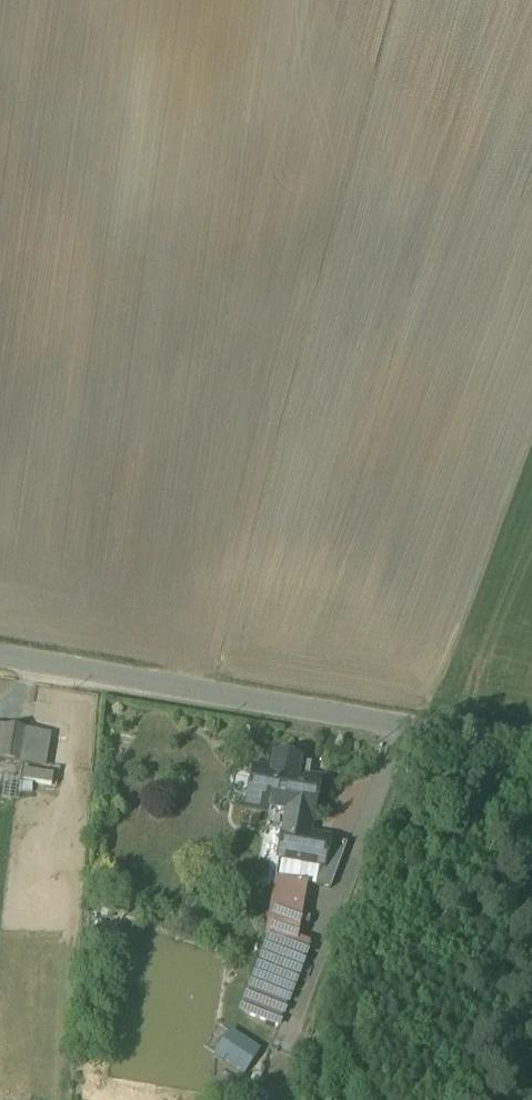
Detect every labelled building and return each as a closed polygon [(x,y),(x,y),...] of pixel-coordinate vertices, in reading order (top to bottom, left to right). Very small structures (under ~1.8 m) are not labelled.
[(0,704),(0,756),(48,769),(62,721),(0,704)] [(298,764),(293,763),(293,762),(291,762),(291,763),(283,761),(284,760),(282,760),(282,761),(276,760),(274,772),(256,769),(253,781),(252,781),(252,783),(253,783),(250,798),(249,798),(249,799),(250,800),(248,810),(270,814),(267,833),(283,836),(282,841),(281,841),(281,843),(282,843),(281,852),(279,852),(279,853),(280,853),(276,880),(300,884),(308,838),(314,809),(315,809),(315,807),(314,807),(316,796),(317,796),(318,795),(316,795),(319,782),(307,780),(309,768),(298,766),(298,764)] [(18,770),(17,782),(52,787),(53,775),(18,770)] [(329,842),(308,838),(300,884),(331,890),(348,845),(329,842)] [(301,927),(270,921),(267,938),(275,940),(250,1006),(282,1019),(309,948),(298,943),(301,927)] [(260,1053),(237,1038),(223,1060),(245,1075),(260,1053)] [(101,1096),(133,1099),(150,1099),(152,1086),(103,1080),(101,1096)]
